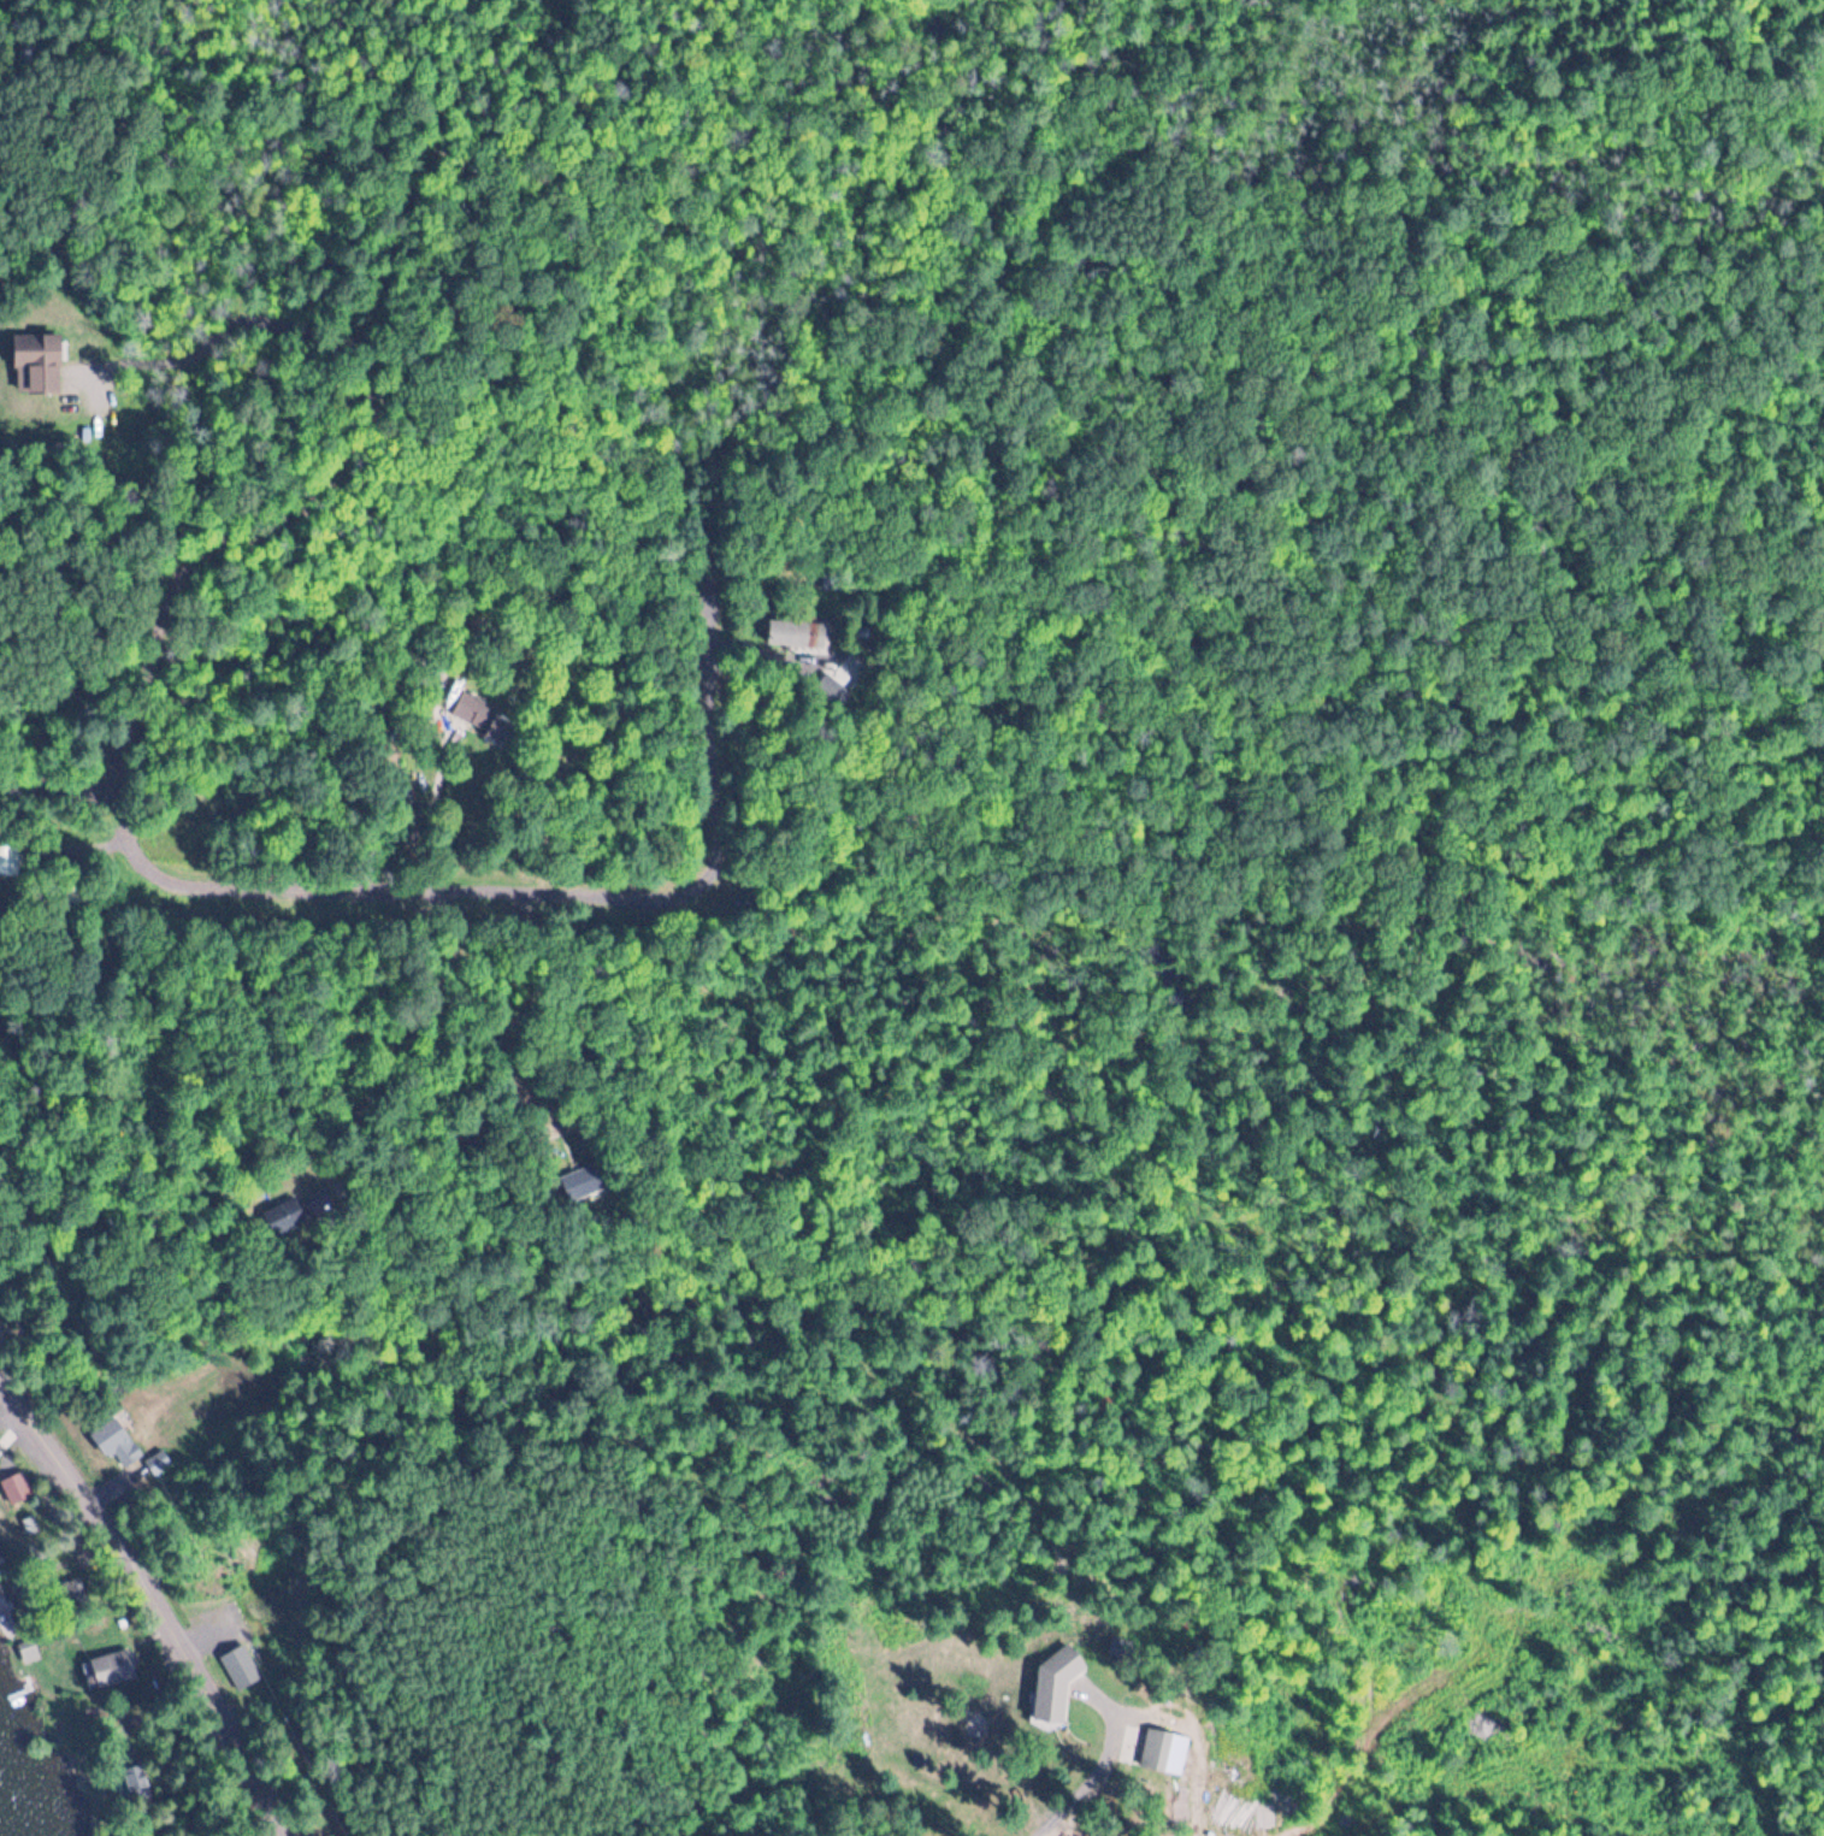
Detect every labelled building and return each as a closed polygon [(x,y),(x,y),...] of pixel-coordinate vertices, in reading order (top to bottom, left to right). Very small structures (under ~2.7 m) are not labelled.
[(13,335),(16,394),(61,392),(59,333),(13,335)] [(768,620),(767,642),(824,643),(824,621),(768,620)] [(801,678),(814,660),(834,675),(850,655),(864,666),(836,704),(801,678)] [(450,713),(461,690),(507,712),(495,734),(450,713)] [(14,872),(10,842),(0,843),(0,874),(14,872)] [(553,1176),(563,1202),(600,1189),(590,1163),(553,1176)] [(89,1431),(117,1411),(146,1450),(128,1463),(117,1447),(106,1456),(89,1431)] [(148,1459),(166,1447),(175,1462),(157,1474),(148,1459)] [(220,1654),(246,1640),(260,1665),(235,1679),(220,1654)] [(1063,1722),(1068,1679),(1085,1666),(1068,1642),(1037,1664),(1031,1718),(1063,1722)] [(88,1686),(128,1669),(119,1649),(79,1665),(88,1686)] [(1134,1764),(1143,1725),(1173,1732),(1163,1771),(1134,1764)] [(118,1771),(137,1764),(146,1787),(126,1793),(118,1771)]
